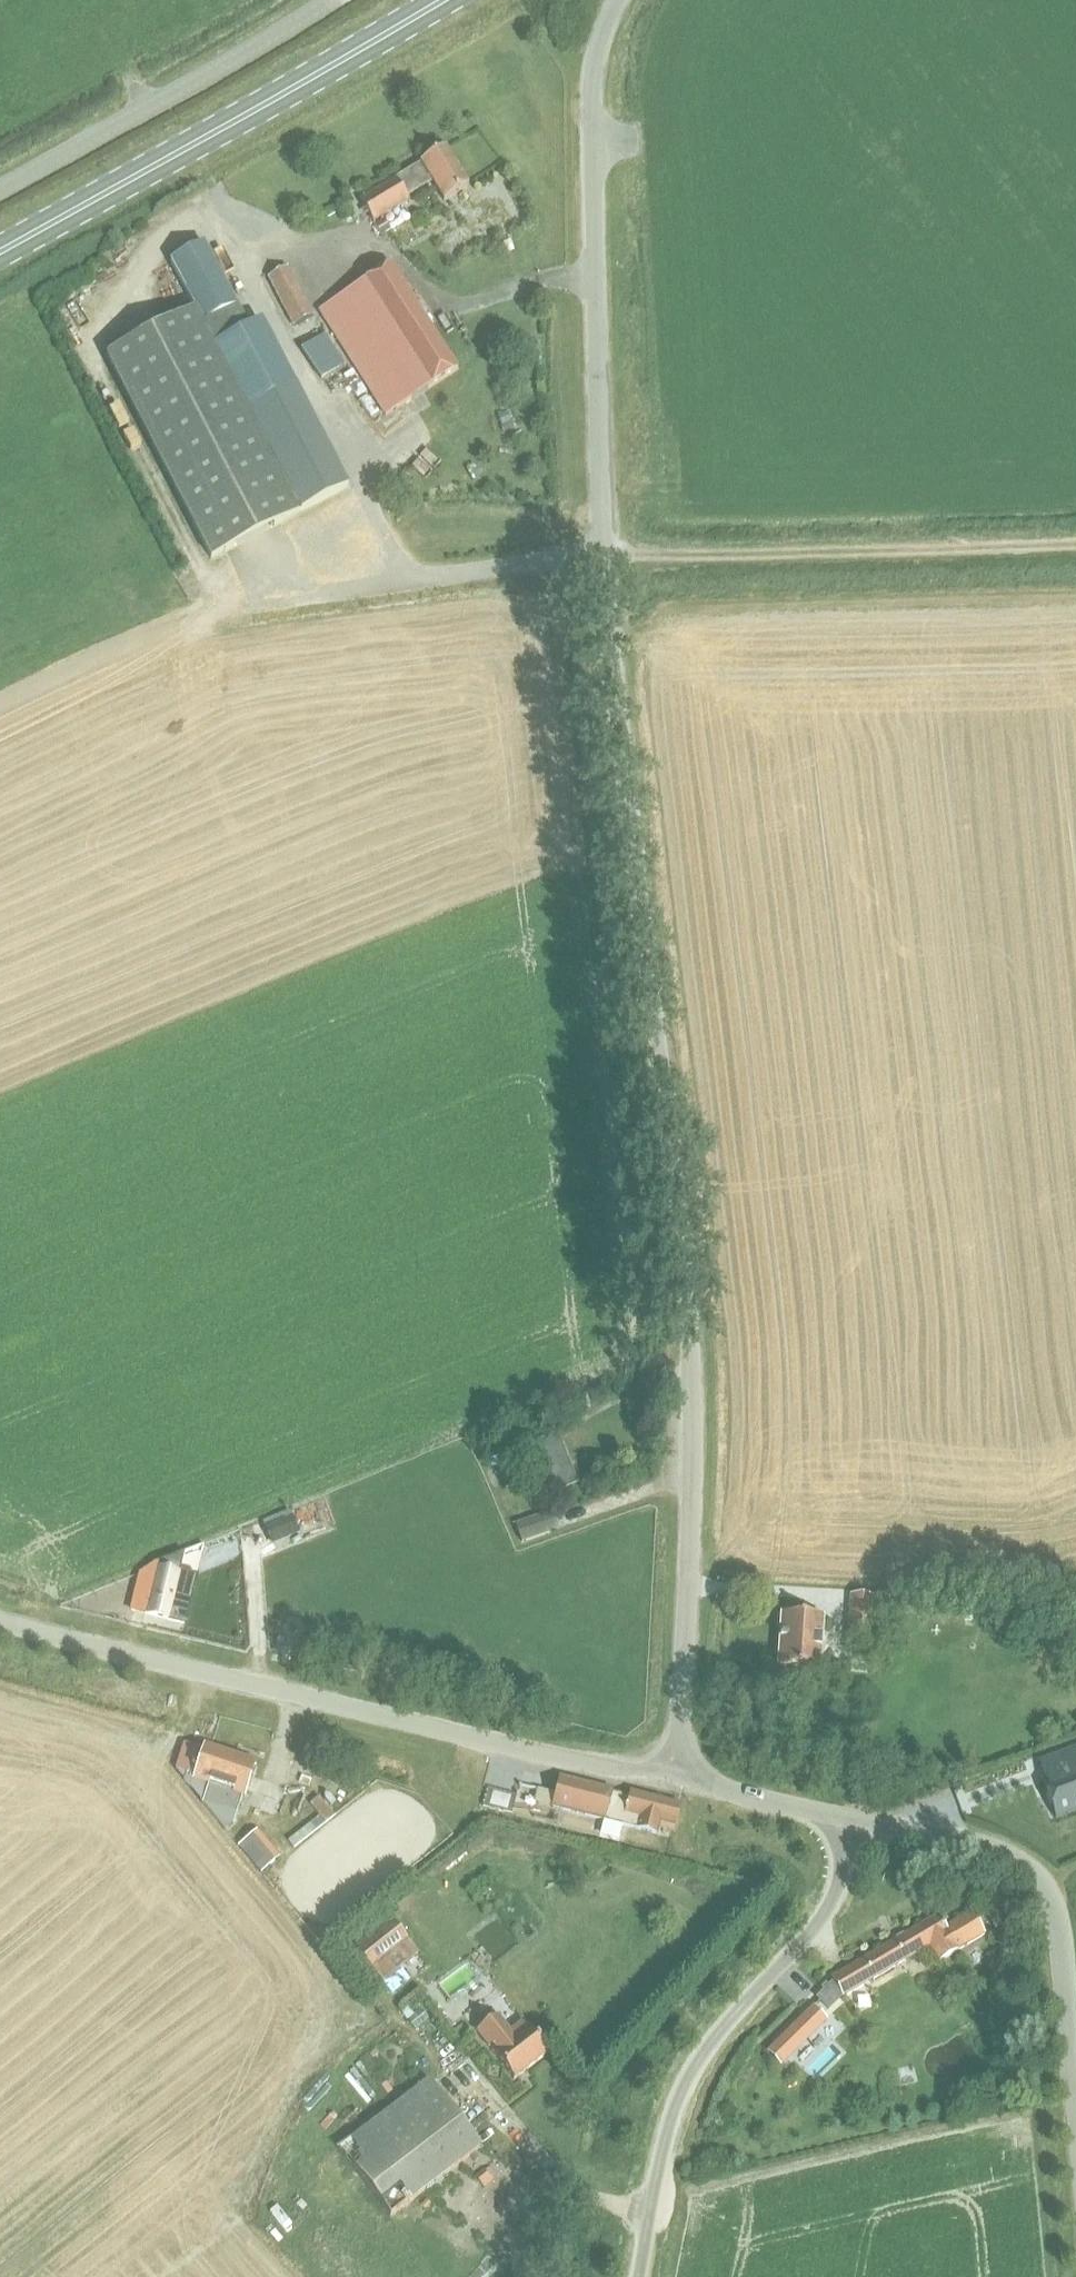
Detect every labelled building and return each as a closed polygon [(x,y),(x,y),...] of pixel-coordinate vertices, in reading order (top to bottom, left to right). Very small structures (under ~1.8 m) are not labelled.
[(445,203),(469,189),(446,150),(361,202),(374,223),(410,202),(408,199),(434,184),(445,203)] [(384,220),(375,226),(382,237),(391,232),(384,220)] [(510,241),(503,244),(506,255),(514,252),(510,241)] [(193,312),(200,327),(236,307),(203,244),(169,262),(195,311),(193,312)] [(384,417),(457,371),(392,266),(319,312),(384,417)] [(293,327),(311,317),(286,270),(268,280),(293,327)] [(297,514),(213,352),(200,327),(193,312),(106,357),(210,559),(297,514)] [(321,381),(344,366),(324,336),(302,351),(321,381)] [(573,1484),(559,1450),(548,1454),(543,1443),(524,1452),(543,1497),(573,1484)] [(523,1544),(556,1531),(550,1513),(516,1526),(523,1544)] [(264,1527),(269,1542),(297,1531),(291,1516),(264,1527)] [(141,1578),(133,1611),(167,1619),(175,1621),(187,1623),(194,1593),(175,1588),(177,1578),(178,1572),(158,1567),(141,1578)] [(868,1646),(872,1597),(849,1596),(846,1644),(868,1646)] [(976,1610),(961,1609),(961,1624),(976,1624),(976,1610)] [(818,1669),(822,1617),(780,1614),(777,1666),(818,1669)] [(243,1797),(254,1763),(204,1747),(194,1781),(207,1785),(201,1805),(237,1816),(243,1797)] [(1040,1782),(1054,1820),(1075,1811),(1075,1749),(1060,1756),(1066,1772),(1040,1782)] [(558,1778),(551,1808),(656,1835),(659,1822),(673,1825),(678,1805),(629,1793),(628,1798),(611,1794),(611,1792),(558,1778)] [(516,1795),(487,1787),(482,1806),(511,1813),(516,1795)] [(255,1832),(238,1847),(259,1873),(277,1858),(255,1832)] [(833,1980),(816,1998),(827,2010),(842,1995),(843,1997),(930,1946),(939,1961),(984,1935),(972,1913),(944,1929),(937,1917),(870,1957),(832,1979),(833,1980)] [(382,1982),(413,1957),(417,1954),(391,1921),(355,1948),(382,1982)] [(811,2006),(766,2051),(780,2065),(825,2020),(811,2006)] [(497,2017),(477,2032),(513,2079),(546,2054),(523,2023),(509,2034),(497,2017)] [(426,2082),(337,2150),(389,2218),(478,2149),(426,2082)] [(481,2172),(473,2179),(481,2190),(490,2183),(488,2180),(493,2176),(488,2170),(483,2174),(481,2172)]
